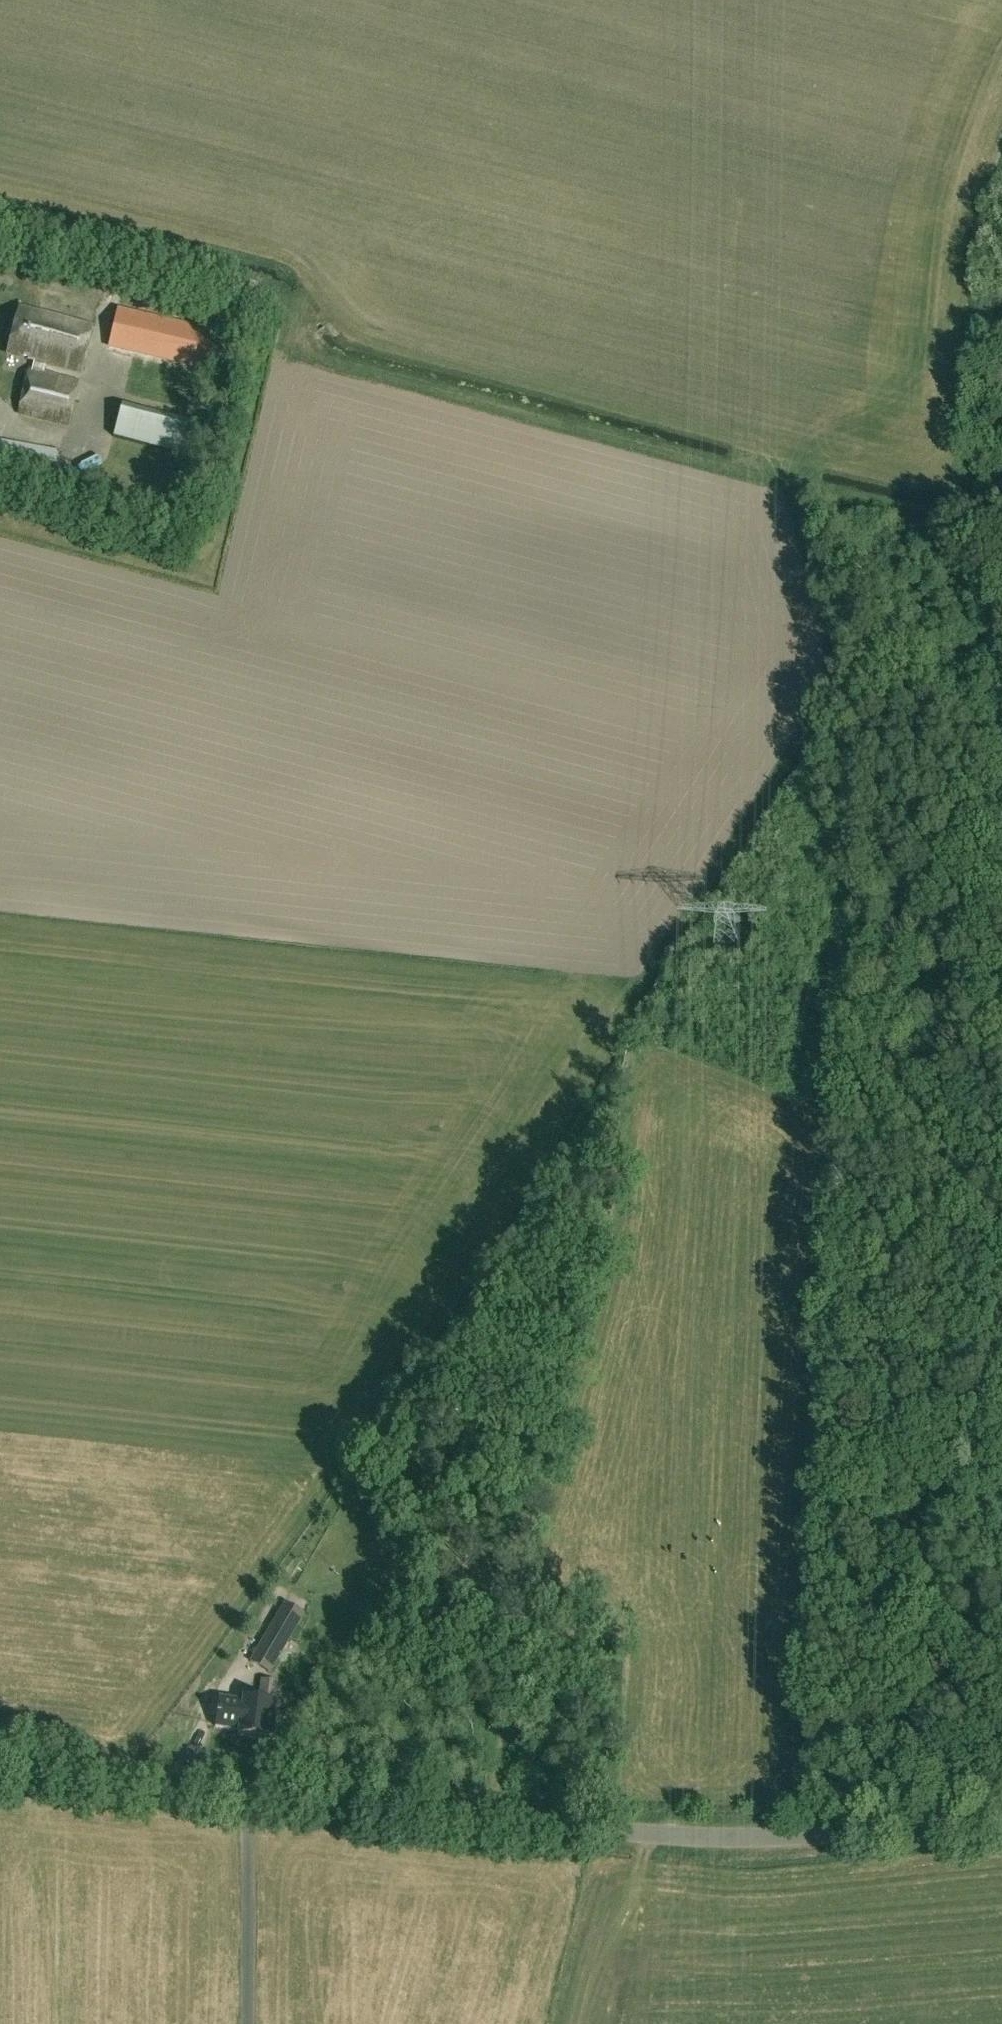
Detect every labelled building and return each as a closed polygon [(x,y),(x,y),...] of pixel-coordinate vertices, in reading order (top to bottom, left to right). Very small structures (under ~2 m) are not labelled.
[(212,370),(223,321),(122,298),(111,346),(212,370)] [(46,364),(82,373),(94,327),(20,308),(8,354),(36,361),(33,370),(30,369),(19,414),(69,427),(81,382),(44,373),(46,364)] [(186,457),(195,424),(176,419),(168,452),(186,457)] [(63,454),(0,442),(0,467),(58,477),(63,454)] [(285,1603),(251,1661),(270,1672),(304,1614),(285,1603)] [(239,1735),(274,1740),(277,1716),(275,1716),(277,1701),(275,1701),(278,1683),(262,1681),(260,1699),(244,1697),(239,1735)]
